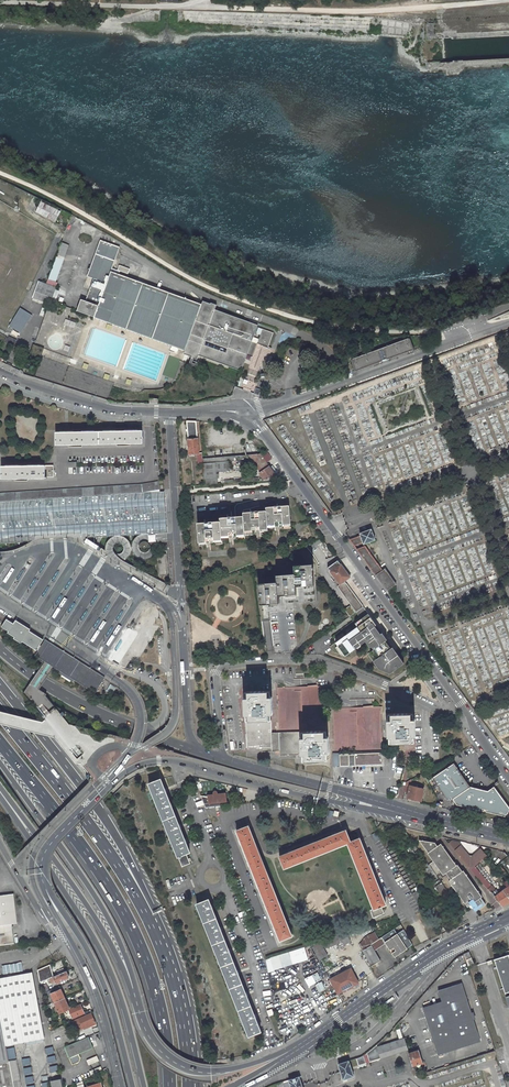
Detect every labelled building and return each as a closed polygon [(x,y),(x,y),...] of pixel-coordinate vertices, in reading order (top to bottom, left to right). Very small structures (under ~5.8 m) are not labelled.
[(435,38),(434,23),(427,23),(428,38),(435,38)] [(61,211),(41,201),(36,212),(55,222),(61,211)] [(201,306),(111,273),(120,247),(101,240),(87,276),(94,279),(86,301),(83,300),(79,312),(94,317),(94,318),(185,351),(184,354),(191,357),(191,358),(197,360),(198,355),(241,371),(247,354),(252,341),(253,337),(258,325),(215,309),(217,305),(211,303),(211,304),(203,301),(201,306)] [(69,245),(62,242),(48,279),(56,282),(69,245)] [(56,288),(58,283),(56,282),(48,279),(46,284),(56,288)] [(33,297),(46,302),(49,296),(52,298),(56,288),(46,284),(39,281),(33,297)] [(32,317),(22,311),(11,328),(21,334),(32,317)] [(74,328),(76,323),(66,319),(64,324),(74,328)] [(257,343),(268,347),(273,333),(262,329),(258,339),(257,343)] [(255,349),(257,343),(252,341),(247,354),(252,356),(255,349)] [(33,344),(29,355),(40,359),(42,353),(38,352),(40,347),(35,345),(33,344)] [(202,453),(199,453),(196,421),(187,421),(189,455),(197,454),(198,458),(202,458),(202,453)] [(143,431),(56,432),(56,445),(143,443),(143,431)] [(267,453),(263,456),(266,462),(271,458),(267,453)] [(266,462),(263,456),(261,454),(249,455),(258,468),(267,462),(266,462)] [(229,471),(229,461),(203,463),(204,479),(216,479),(216,472),(229,471)] [(258,468),(260,472),(269,466),(267,462),(258,468)] [(54,477),(53,465),(2,466),(2,479),(47,478),(47,477),(54,477)] [(259,473),(264,481),(278,479),(269,466),(260,472),(259,473)] [(140,484),(0,493),(0,502),(161,491),(160,481),(140,484)] [(83,533),(85,532),(85,538),(115,536),(116,536),(144,534),(167,533),(167,522),(165,491),(161,491),(0,502),(0,539),(83,533)] [(267,526),(291,524),(289,505),(266,507),(266,511),(243,513),(243,516),(220,518),(220,521),(197,523),(199,541),(222,539),(222,536),(245,534),(245,531),(268,529),(267,526)] [(349,539),(355,547),(356,545),(363,543),(364,544),(375,540),(371,529),(360,533),(360,535),(349,539)] [(96,550),(99,546),(87,538),(84,542),(93,548),(96,550)] [(357,549),(387,591),(390,589),(383,579),(389,575),(390,574),(385,568),(383,570),(365,546),(357,549)] [(168,576),(166,554),(157,555),(159,576),(168,576)] [(363,607),(345,581),(350,577),(338,560),(328,568),(336,579),(333,581),(351,605),(344,609),(350,617),(352,615),(363,607)] [(312,564),(294,565),(295,574),(276,575),(277,582),(258,584),(260,605),(278,603),(278,595),(296,594),(296,586),(314,585),(312,564)] [(396,584),(389,575),(383,579),(390,589),(394,586),(396,584)] [(390,594),(397,589),(394,586),(390,589),(387,591),(390,594)] [(363,607),(352,615),(355,619),(353,621),(331,637),(335,642),(329,646),(333,652),(345,656),(365,641),(367,640),(369,643),(371,646),(373,649),(367,653),(378,669),(390,673),(404,663),(392,647),(391,648),(385,641),(387,640),(382,633),(380,634),(375,626),(376,625),(363,607)] [(36,651),(43,640),(32,633),(32,634),(29,632),(29,631),(30,630),(22,625),(20,629),(6,620),(1,628),(8,632),(7,634),(14,638),(13,640),(21,644),(22,643),(36,651)] [(95,693),(103,681),(104,679),(56,648),(54,647),(44,641),(35,655),(48,663),(55,668),(53,670),(60,674),(62,672),(81,684),(95,693)] [(111,685),(107,691),(112,694),(116,688),(111,685)] [(277,687),(279,732),(280,751),(280,755),(302,754),(302,761),(327,760),(325,686),(277,687)] [(272,747),(271,733),(271,714),(272,714),(271,705),(270,705),(270,691),(249,692),(249,698),(252,698),(253,702),(246,702),(247,748),(262,747),(272,747)] [(333,708),(335,753),(382,752),(380,707),(333,708)] [(388,729),(389,729),(389,743),(410,742),(410,736),(408,736),(408,732),(414,731),(413,713),(388,714),(388,720),(392,720),(392,724),(388,724),(388,729)] [(272,751),(280,751),(279,732),(271,733),(272,747),(272,751)] [(454,763),(432,778),(448,802),(452,799),(456,805),(505,816),(508,810),(508,807),(494,786),(488,791),(470,787),(454,763)] [(189,852),(161,779),(149,784),(182,867),(190,864),(186,853),(189,852)] [(421,801),(424,789),(418,788),(410,786),(412,779),(406,782),(405,792),(408,793),(407,798),(421,801)] [(201,796),(205,808),(236,804),(235,802),(227,801),(226,793),(217,794),(217,792),(216,791),(215,791),(214,791),(214,792),(213,792),(213,793),(214,795),(203,796),(201,796)] [(248,826),(237,831),(280,940),(292,936),(248,826)] [(346,830),(280,856),(284,868),(348,843),(374,909),(371,910),(374,918),(384,914),(381,906),(386,904),(360,838),(350,842),(346,830)] [(441,872),(443,875),(446,873),(451,880),(449,881),(468,907),(471,905),(475,911),(485,904),(481,897),(482,897),(463,870),(462,871),(461,872),(456,865),(441,843),(437,846),(435,843),(419,840),(428,853),(427,853),(433,861),(429,865),(436,876),(441,872)] [(471,869),(486,856),(481,849),(472,858),(470,858),(460,846),(460,843),(452,841),(449,843),(471,869)] [(436,876),(429,865),(414,844),(407,848),(442,897),(449,893),(436,876)] [(500,866),(497,868),(507,880),(508,881),(508,876),(500,866)] [(475,867),(471,870),(494,897),(502,906),(508,903),(508,898),(503,891),(498,895),(495,891),(475,867)] [(14,944),(12,924),(17,923),(14,894),(0,895),(0,946),(14,944)] [(208,899),(197,904),(249,1036),(260,1031),(208,899)] [(395,957),(407,948),(413,945),(404,929),(397,934),(394,929),(378,939),(371,944),(372,945),(362,950),(371,966),(380,961),(374,950),(385,943),(395,957)] [(326,949),(349,940),(346,932),(323,940),(326,949)] [(371,944),(378,939),(374,933),(366,938),(359,945),(362,950),(371,944)] [(320,960),(328,956),(320,941),(311,944),(320,960)] [(507,955),(494,959),(505,993),(508,992),(508,955),(508,950),(506,951),(507,955)] [(292,964),(289,952),(266,960),(268,972),(292,964)] [(469,952),(464,954),(468,966),(473,964),(471,957),(469,952)] [(50,965),(38,970),(40,982),(50,978),(54,976),(50,965)] [(333,985),(338,993),(345,990),(344,989),(351,985),(352,986),(358,982),(350,968),(344,972),(344,973),(343,974),(342,972),(330,979),(333,985)] [(69,977),(66,971),(54,976),(50,978),(52,984),(69,977)] [(318,972),(305,979),(309,987),(322,980),(318,972)] [(39,1005),(32,973),(0,979),(0,1013),(39,1005)] [(320,993),(327,990),(322,981),(316,985),(320,993)] [(480,1041),(462,983),(438,990),(442,1001),(443,1005),(431,1009),(430,1005),(423,1007),(433,1040),(453,1034),(457,1049),(480,1041)] [(43,993),(49,991),(46,984),(41,987),(43,993)] [(61,1000),(65,998),(59,986),(49,991),(43,993),(45,1006),(55,1002),(61,1000)] [(69,1009),(65,998),(61,1000),(55,1002),(60,1014),(69,1010),(69,1009)] [(69,1009),(69,1010),(73,1018),(84,1013),(80,1004),(69,1009)] [(39,1005),(0,1013),(0,1086),(18,1086),(17,1081),(13,1081),(6,1049),(6,1045),(13,1044),(45,1038),(39,1005)] [(76,1031),(95,1023),(91,1013),(72,1021),(76,1031)] [(433,1040),(438,1055),(457,1049),(453,1034),(433,1040)] [(93,1048),(89,1037),(77,1042),(64,1047),(69,1058),(93,1048)] [(393,1054),(407,1050),(404,1039),(390,1043),(391,1045),(393,1054)] [(370,1062),(380,1058),(376,1045),(372,1049),(367,1053),(369,1059),(370,1062)] [(381,1058),(393,1054),(391,1045),(378,1049),(381,1058)] [(422,1062),(418,1050),(409,1053),(413,1065),(422,1062)] [(360,1057),(356,1058),(359,1065),(366,1063),(365,1060),(363,1055),(360,1057)] [(87,1060),(89,1065),(99,1061),(97,1056),(87,1060)] [(354,1076),(349,1060),(338,1064),(340,1071),(343,1080),(354,1076)] [(102,1071),(100,1067),(90,1071),(92,1076),(102,1071)] [(302,1085),(299,1076),(277,1084),(278,1086),(302,1086),(302,1085)] [(61,1079),(51,1081),(53,1086),(63,1086),(61,1079)]
